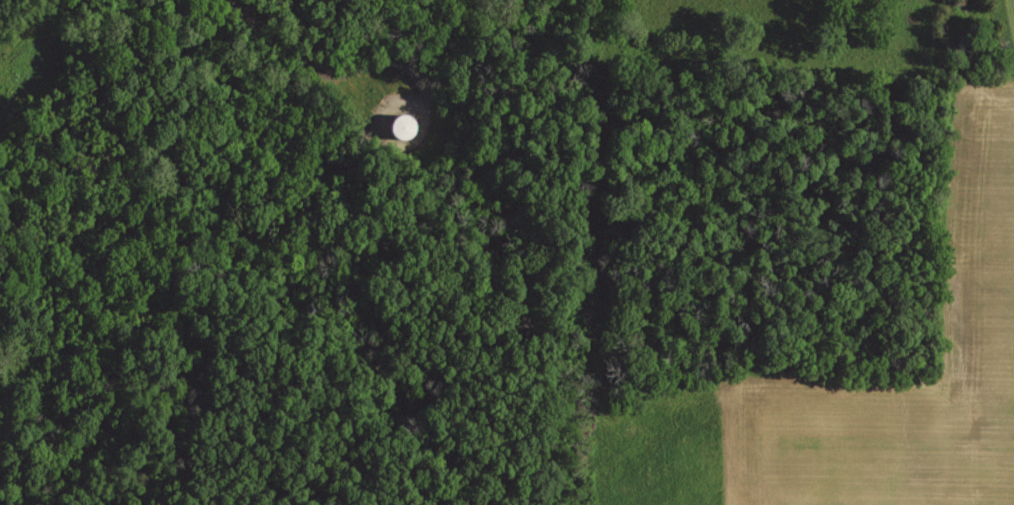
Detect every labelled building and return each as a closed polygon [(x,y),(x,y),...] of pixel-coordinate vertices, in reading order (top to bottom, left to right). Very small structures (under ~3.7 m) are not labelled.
[(409,115),(413,117),(416,120),(417,123),(418,126),(417,130),(415,134),(413,136),(409,137),(405,138),(400,136),(397,134),(395,130),(394,128),(394,124),(397,118),(400,116),(404,114),(409,115)]
